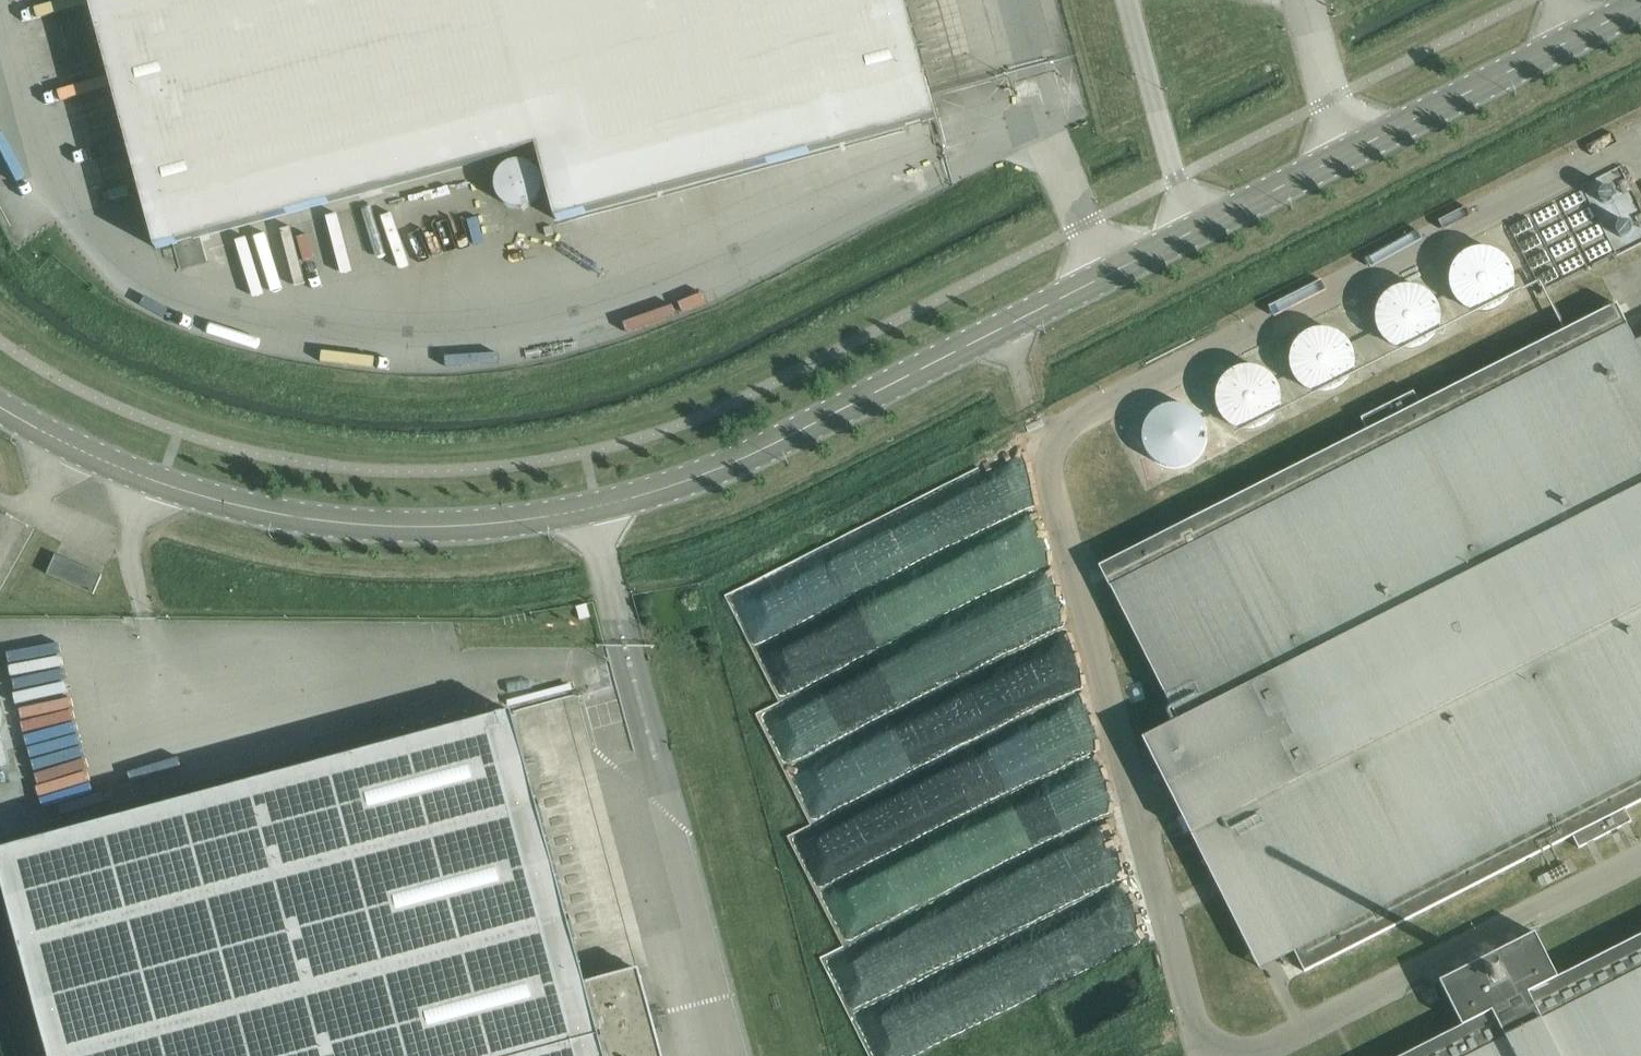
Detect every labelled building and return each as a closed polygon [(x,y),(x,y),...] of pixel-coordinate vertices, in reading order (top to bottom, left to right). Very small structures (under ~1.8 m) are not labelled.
[(903,0),(89,0),(155,247),(535,146),(555,219),(935,117),(903,0)] [(1477,253),(1467,265),(1464,274),(1464,286),(1465,290),(1468,295),(1474,303),(1482,309),(1498,311),(1509,308),(1518,303),(1525,293),(1528,279),(1526,269),(1521,259),(1509,250),(1500,247),(1492,247),(1482,250),(1477,253)] [(1392,303),(1404,340),(1460,322),(1448,285),(1392,303)] [(1634,341),(1616,304),(1419,403),(1413,391),(1361,417),(1367,430),(1099,565),(1177,719),(1141,737),(1258,969),(1294,951),(1304,970),(1572,835),(1578,847),(1630,821),(1624,808),(1640,799),(1640,338),(1634,341)] [(1268,366),(1253,374),(1262,391),(1239,403),(1250,424),(1288,404),(1268,366)] [(93,594),(102,574),(55,554),(46,573),(93,594)] [(608,662),(583,669),(589,695),(615,688),(608,662)] [(0,849),(0,872),(50,1055),(662,1055),(652,1020),(655,1017),(654,1013),(650,1011),(638,969),(585,983),(512,711),(0,849)] [(11,767),(3,740),(0,741),(0,770),(11,767)] [(1557,977),(1534,932),(1440,980),(1463,1025),(1401,1055),(1640,1055),(1640,934),(1557,977)]
